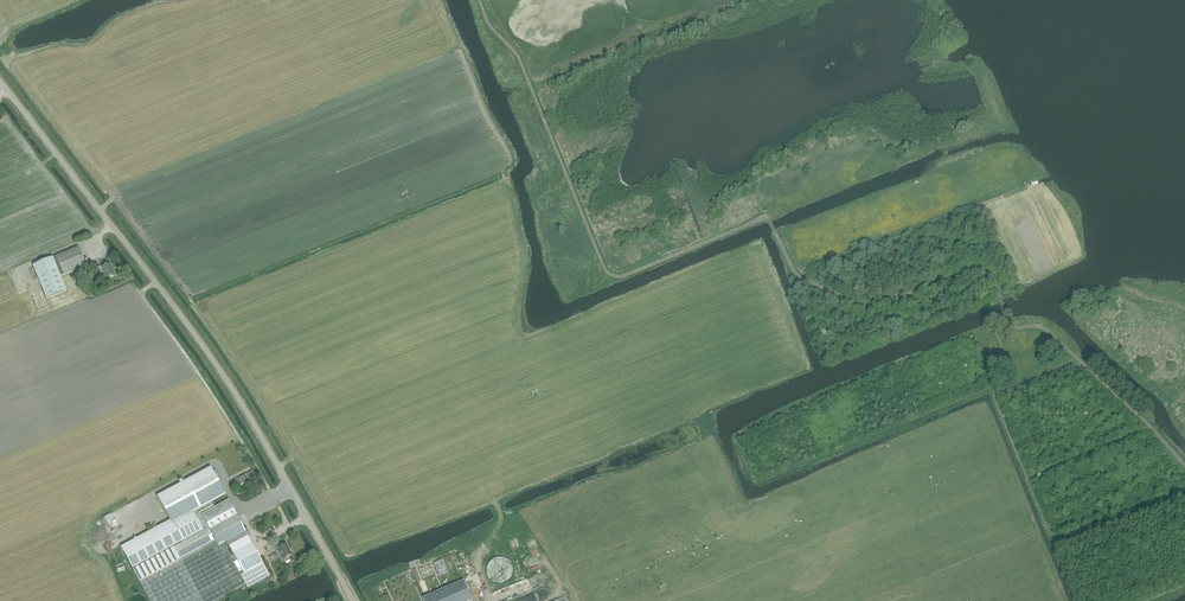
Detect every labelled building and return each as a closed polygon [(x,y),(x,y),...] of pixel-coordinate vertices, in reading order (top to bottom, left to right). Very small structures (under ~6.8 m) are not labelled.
[(78,247),(33,267),(47,299),(67,291),(61,277),(86,266),(78,247)] [(115,275),(115,274),(114,272),(113,271),(110,263),(102,267),(101,266),(97,267),(100,273),(103,272),(106,279),(115,275)] [(10,267),(12,274),(19,271),(17,265),(10,267)] [(16,282),(23,279),(20,271),(17,273),(18,276),(14,277),(16,282)] [(44,292),(38,295),(40,301),(46,299),(44,292)] [(211,467),(157,497),(169,520),(172,524),(193,513),(226,495),(211,467)] [(254,470),(235,479),(239,486),(257,476),(254,470)] [(216,508),(201,516),(208,529),(215,542),(218,547),(224,544),(227,542),(246,532),(246,531),(229,501),(216,508)] [(213,502),(193,513),(203,532),(208,529),(201,516),(216,508),(213,502)] [(169,520),(120,547),(133,569),(203,532),(193,513),(172,524),(169,520)] [(203,532),(133,569),(140,582),(215,542),(208,529),(203,532)] [(246,532),(227,542),(229,546),(236,558),(234,559),(236,562),(237,561),(241,567),(245,574),(254,569),(256,568),(263,564),(248,536),(249,535),(249,534),(247,531),(246,531),(246,532)] [(140,582),(150,600),(215,600),(235,590),(236,590),(246,585),(241,576),(245,574),(241,567),(237,561),(236,562),(234,563),(224,544),(218,547),(215,542),(140,582)] [(281,542),(273,546),(275,550),(276,553),(279,551),(284,560),(285,562),(290,560),(289,557),(292,555),(286,544),(283,545),(281,542)] [(264,565),(257,569),(254,570),(245,575),(251,586),(270,576),(264,565)] [(422,598),(424,600),(469,600),(472,600),(464,580),(422,598)]
